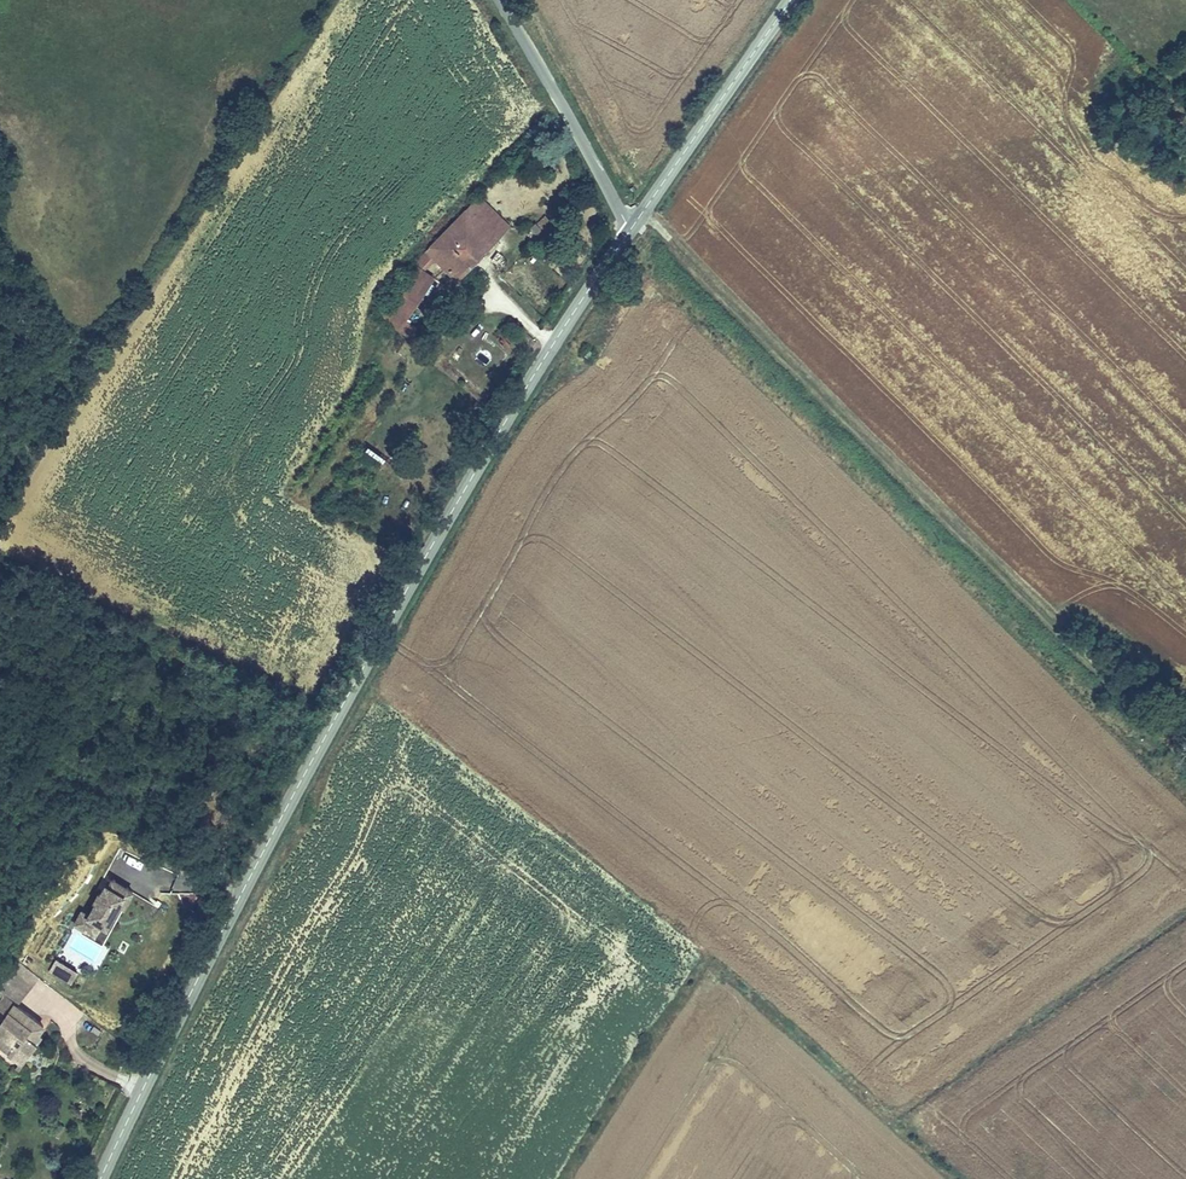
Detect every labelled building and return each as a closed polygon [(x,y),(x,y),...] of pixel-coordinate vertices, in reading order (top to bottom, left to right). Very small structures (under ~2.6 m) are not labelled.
[(479,194),(466,208),(497,240),(513,225),(479,194)] [(390,306),(384,302),(380,300),(373,313),(409,336),(411,334),(416,325),(406,319),(434,276),(424,270),(437,258),(458,280),(497,240),(466,208),(412,262),(416,265),(390,306)] [(535,221),(527,229),(533,236),(540,229),(544,233),(554,221),(547,213),(537,223),(535,221)] [(95,935),(101,924),(107,928),(119,906),(123,909),(124,909),(132,893),(112,882),(109,888),(104,897),(101,896),(99,895),(96,902),(97,903),(89,917),(82,913),(76,925),(83,929),(95,935)] [(95,935),(83,929),(81,932),(103,945),(123,909),(119,906),(107,928),(101,924),(95,935)] [(56,960),(51,970),(59,975),(64,965),(56,960)] [(15,1011),(37,979),(17,965),(0,988),(0,1001),(13,1010),(0,1028),(0,1039),(14,1050),(10,1056),(7,1060),(22,1070),(38,1048),(35,1046),(44,1032),(15,1011)] [(78,973),(64,965),(59,975),(72,982),(78,973)] [(0,1039),(0,1049),(10,1056),(14,1050),(0,1039)]
